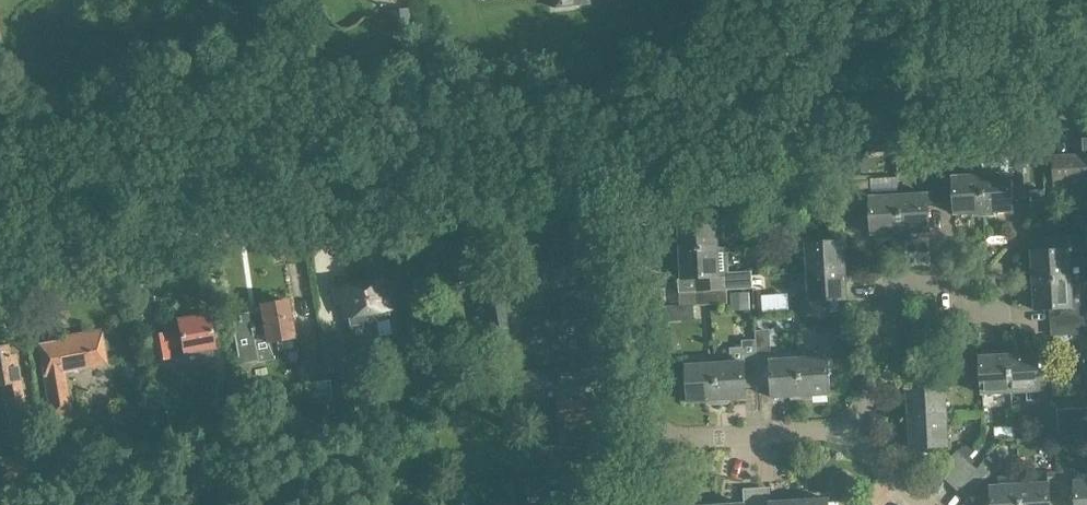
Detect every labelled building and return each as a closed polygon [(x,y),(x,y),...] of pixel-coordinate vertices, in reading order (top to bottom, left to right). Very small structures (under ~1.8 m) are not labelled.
[(506,0),(479,0),(479,10),(506,9),(506,0)] [(1054,188),(1072,188),(1072,185),(1086,185),(1086,136),(1079,136),(1080,156),(1053,156),(1054,188)] [(869,155),(855,155),(856,173),(870,172),(869,155)] [(1013,211),(1012,198),(1026,197),(1024,167),(1010,168),(1009,159),(981,160),(982,175),(984,213),(1013,211)] [(899,196),(901,233),(930,232),(928,202),(941,201),(940,171),(926,172),(928,194),(899,196)] [(941,201),(955,200),(956,215),(984,213),(982,175),(954,177),(953,171),(940,171),(941,201)] [(871,197),(870,181),(843,182),(845,212),(871,210),(872,235),(901,233),(899,196),(871,197)] [(1030,185),(1031,205),(1046,204),(1045,184),(1030,185)] [(680,247),(680,250),(718,248),(717,229),(724,229),(723,221),(733,220),(732,206),(693,208),(694,221),(679,222),(680,239),(678,239),(677,247),(680,247)] [(1070,219),(1071,236),(1085,235),(1085,231),(1086,231),(1086,218),(1070,219)] [(1070,264),(1084,263),(1083,252),(1086,252),(1085,236),(1048,238),(1049,252),(1032,253),(1034,282),(1071,279),(1070,264)] [(844,242),(807,244),(808,273),(846,271),(844,242)] [(719,264),(718,248),(680,250),(680,253),(677,254),(680,262),(681,262),(682,279),(697,278),(698,292),(727,291),(726,276),(720,277),(719,264)] [(848,299),(846,271),(808,273),(810,301),(796,302),(797,316),(827,314),(826,300),(848,299)] [(1071,279),(1034,282),(1035,310),(1052,309),(1053,323),(1086,321),(1086,307),(1085,278),(1071,279)] [(388,309),(383,282),(333,291),(335,302),(344,301),(349,328),(389,321),(387,309),(388,309)] [(508,331),(500,284),(479,288),(487,334),(508,331)] [(728,304),(727,291),(698,292),(698,305),(728,304)] [(293,338),(286,302),(260,306),(262,319),(249,321),(253,345),(293,338)] [(693,308),(670,310),(671,325),(695,322),(693,308)] [(166,336),(165,334),(150,337),(154,361),(174,358),(173,354),(183,353),(183,354),(213,349),(207,316),(203,317),(203,313),(190,315),(191,319),(177,321),(180,334),(166,336)] [(827,314),(797,316),(797,329),(828,328),(827,314)] [(1083,334),(1086,334),(1086,321),(1053,323),(1054,336),(1083,334)] [(71,413),(64,373),(107,366),(101,331),(58,339),(59,342),(38,346),(50,416),(71,413)] [(6,423),(27,419),(16,356),(9,357),(8,348),(0,349),(0,388),(6,423)] [(1050,377),(1039,373),(1038,353),(1009,355),(1011,393),(1027,392),(1028,402),(1040,401),(1050,377)] [(772,384),(773,399),(801,397),(799,359),(771,360),(771,354),(757,355),(759,385),(772,384)] [(744,356),(744,362),(716,364),(718,401),(746,400),(745,386),(759,385),(757,355),(744,356)] [(981,357),(983,395),(1011,393),(1009,355),(981,357)] [(830,395),(828,357),(799,359),(801,397),(830,395)] [(687,365),(689,403),(718,401),(716,364),(687,365)] [(952,389),(951,375),(921,377),(922,391),(908,392),(909,420),(947,418),(945,389),(952,389)] [(330,402),(310,405),(308,405),(312,431),(333,428),(330,402)] [(1057,410),(1058,423),(1086,422),(1086,408),(1057,410)] [(909,420),(911,448),(949,446),(947,418),(909,420)] [(1058,423),(1059,437),(1086,435),(1086,422),(1058,423)] [(957,451),(938,473),(948,482),(968,460),(971,457),(975,452),(969,447),(963,446),(958,452),(957,451)] [(958,491),(968,500),(988,479),(993,474),(992,464),(994,461),(989,456),(987,458),(988,459),(978,470),(977,469),(958,491)] [(958,491),(977,469),(968,460),(948,482),(958,491)] [(991,486),(992,504),(1022,504),(1020,485),(1019,474),(1001,475),(995,482),(996,486),(991,486)] [(1076,504),(1086,504),(1086,475),(1075,475),(1061,476),(1063,504),(1076,504)] [(1061,476),(1048,477),(1048,483),(1020,485),(1022,504),(1063,504),(1061,476)] [(439,499),(440,504),(458,504),(456,496),(439,499)]
